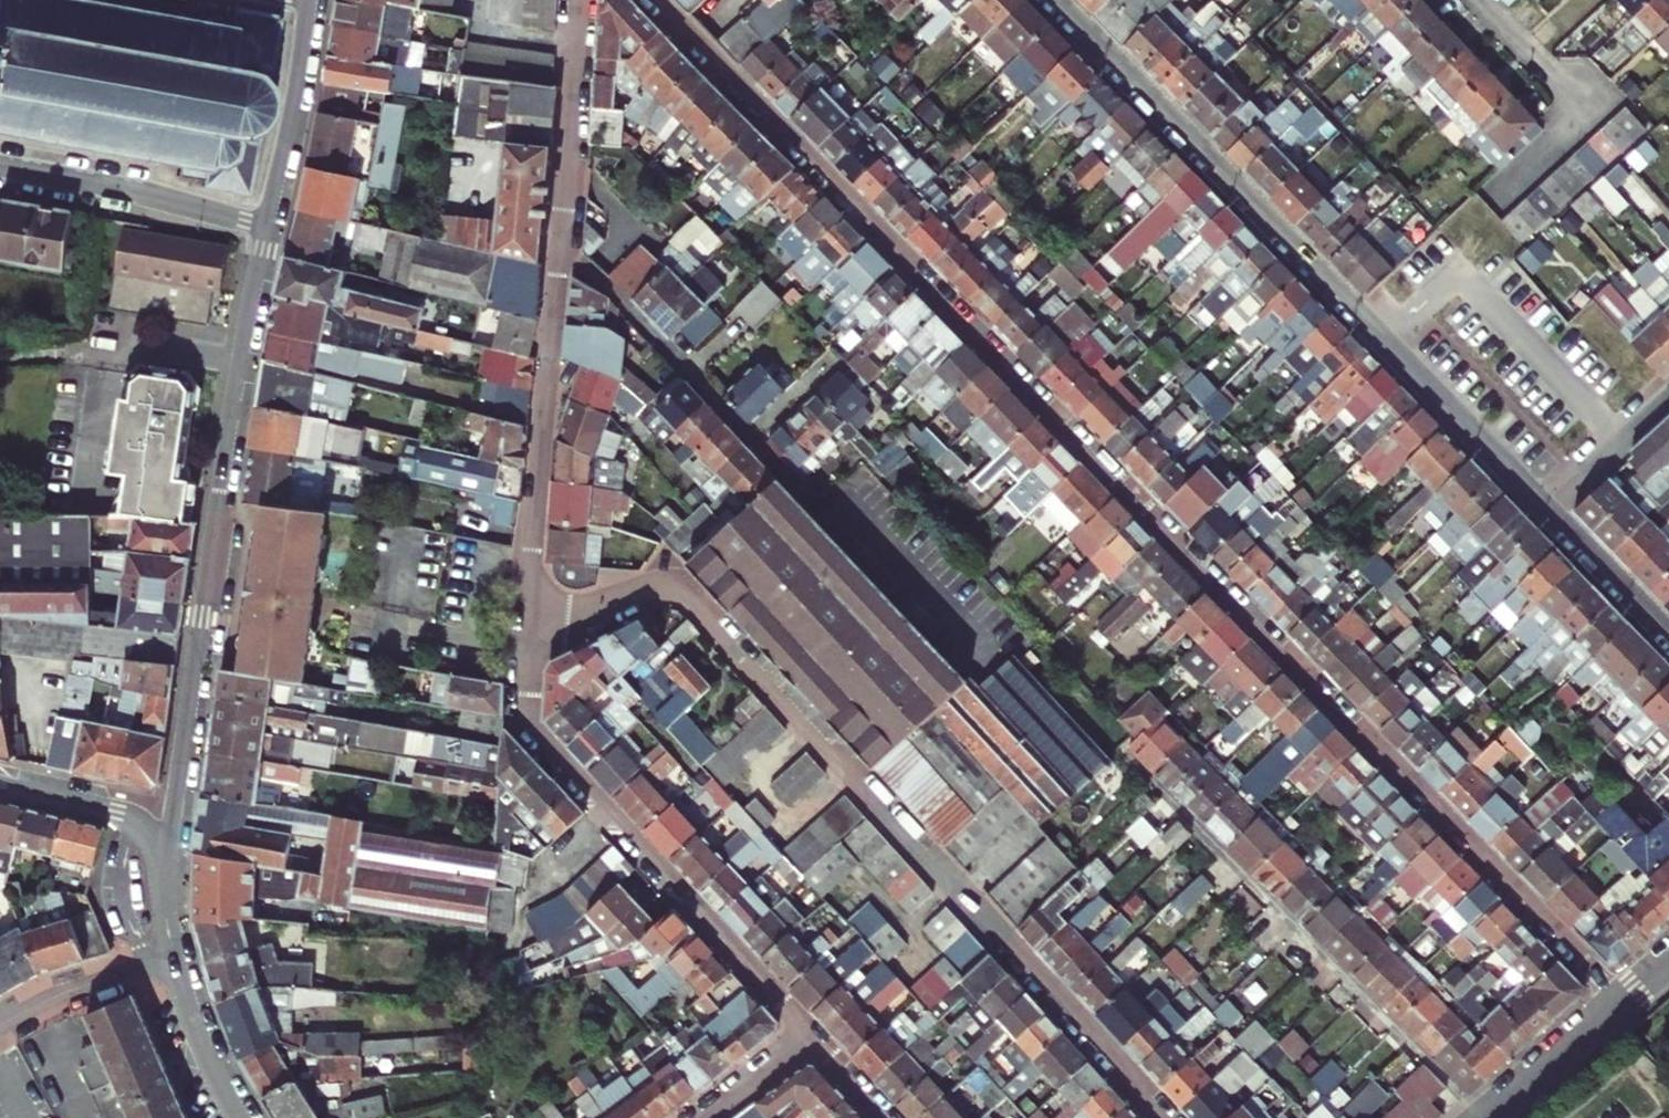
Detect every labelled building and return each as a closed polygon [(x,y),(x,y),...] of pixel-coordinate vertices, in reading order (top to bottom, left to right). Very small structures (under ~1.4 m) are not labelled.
[(236,5),(236,7),(233,6),(232,8),(236,9),(235,11),(206,5),(205,8),(209,9),(207,17),(205,16),(203,20),(182,16),(182,12),(178,11),(178,15),(155,11),(156,7),(151,7),(151,11),(127,6),(128,3),(124,1),(123,6),(100,2),(101,0),(96,0),(96,1),(92,0),(0,0),(0,128),(17,131),(17,136),(22,137),(22,132),(45,136),(44,141),(48,141),(49,137),(72,141),(71,146),(75,146),(76,142),(99,146),(98,151),(102,152),(104,147),(126,151),(125,156),(130,157),(131,152),(153,156),(152,161),(157,161),(158,157),(179,161),(179,164),(182,165),(180,173),(177,173),(177,176),(179,176),(179,179),(181,179),(181,177),(204,181),(204,183),(202,183),(201,186),(203,186),(203,189),(206,189),(207,186),(225,190),(225,192),(228,194),(229,191),(248,194),(248,197),(250,197),(250,195),(253,195),(254,192),(251,192),(255,168),(258,168),(258,165),(256,165),(260,141),(263,141),(263,138),(261,137),(262,131),(265,127),(261,124),(270,115),(272,117),(274,113),(271,110),(273,100),(278,98),(277,94),(272,95),(268,85),(272,82),(270,80),(272,72),(275,73),(276,69),(273,69),(277,45),(280,46),(280,43),(278,42),(283,18),(285,19),(285,16),(283,15),(284,13),(280,12),(280,15),(260,11),(260,9),(257,8),(257,11),(238,7),(238,5),(236,5)] [(392,0),(342,0),(338,24),(410,38),(413,39),(414,28),(411,27),(415,5),(392,0)] [(419,7),(450,14),(454,0),(420,0),(419,7)] [(559,10),(560,0),(526,0),(525,8),(559,10)] [(650,0),(613,0),(610,53),(644,55),(674,25),(650,0)] [(728,35),(752,60),(780,33),(804,10),(815,0),(764,0),(728,35)] [(824,25),(835,15),(821,0),(815,0),(804,10),(821,28),(824,25)] [(917,15),(932,0),(902,0),(917,15)] [(947,10),(957,0),(938,0),(947,10)] [(975,8),(983,0),(966,0),(975,8)] [(1036,0),(983,0),(975,8),(972,11),(998,37),(1036,0)] [(1044,0),(1036,0),(998,37),(1023,64),(1065,22),(1044,0)] [(1107,0),(1084,0),(1096,11),(1107,0)] [(1171,0),(1107,0),(1096,11),(1127,43),(1171,0)] [(1198,13),(1189,3),(1181,10),(1172,0),(1171,0),(1127,43),(1146,62),(1147,63),(1198,13)] [(1349,19),(1335,33),(1340,39),(1381,0),(1330,0),(1349,19)] [(1340,39),(1346,45),(1371,22),(1388,41),(1392,36),(1430,0),(1381,0),(1340,39)] [(1434,0),(1430,0),(1392,36),(1409,54),(1396,66),(1402,72),(1414,60),(1426,49),(1454,22),(1434,0)] [(1636,13),(1649,0),(1623,0),(1636,13)] [(1636,13),(1656,35),(1668,22),(1668,0),(1649,0),(1636,13)] [(1147,63),(1164,81),(1225,21),(1207,3),(1198,13),(1147,63)] [(559,10),(525,8),(525,23),(558,26),(559,10)] [(959,18),(954,12),(948,18),(953,23),(959,18)] [(471,19),(455,15),(452,36),(459,37),(457,47),(467,49),(468,43),(471,19)] [(852,33),(835,15),(824,25),(842,44),(852,33)] [(1185,103),(1216,72),(1205,59),(1212,52),(1239,24),(1231,16),(1225,21),(1164,81),(1185,103)] [(1065,22),(1023,64),(1004,82),(1027,107),(1062,73),(1089,47),(1065,22)] [(1478,47),(1454,22),(1426,49),(1429,51),(1416,63),(1414,60),(1402,72),(1407,78),(1418,68),(1435,88),(1438,85),(1478,47)] [(1656,35),(1668,49),(1668,22),(1656,35)] [(410,38),(338,24),(332,54),(452,73),(454,60),(407,52),(410,38)] [(674,25),(644,55),(641,58),(632,75),(648,92),(658,75),(691,43),(674,25)] [(780,33),(752,60),(769,78),(797,51),(780,33)] [(468,43),(467,49),(463,74),(479,77),(484,45),(468,43)] [(711,64),(691,43),(658,75),(648,92),(640,104),(638,108),(648,114),(669,87),(678,97),(711,64)] [(493,78),(497,46),(484,45),(479,77),(493,78)] [(512,47),(497,46),(493,78),(508,80),(512,47)] [(463,74),(467,49),(457,47),(456,47),(454,60),(452,73),(463,74)] [(523,64),(525,48),(512,47),(508,80),(521,81),(523,64)] [(1071,112),(1113,72),(1089,47),(1062,73),(1075,87),(1051,111),(1061,122),(1071,112)] [(1447,121),(1500,71),(1478,47),(1438,85),(1453,103),(1442,114),(1447,121)] [(525,48),(523,64),(556,68),(556,51),(525,48)] [(815,69),(797,51),(769,78),(787,96),(815,69)] [(1216,72),(1225,64),(1212,52),(1205,59),(1216,72)] [(641,58),(644,55),(610,53),(606,105),(628,107),(629,99),(630,79),(632,75),(641,58)] [(463,74),(452,73),(332,54),(327,80),(359,86),(430,98),(460,103),(463,74)] [(804,114),(834,85),(845,75),(828,57),(815,69),(787,96),(804,114)] [(556,68),(523,64),(521,81),(554,85),(556,68)] [(731,84),(711,64),(678,97),(697,117),(731,84)] [(1213,132),(1247,98),(1223,74),(1229,68),(1225,64),(1216,72),(1185,103),(1213,132)] [(1482,133),(1523,94),(1500,71),(1447,121),(1453,127),(1466,116),(1482,133)] [(1113,72),(1071,112),(1081,122),(1096,108),(1111,123),(1138,97),(1113,72)] [(553,148),(559,85),(554,85),(521,81),(508,80),(493,78),(479,77),(463,74),(460,103),(458,120),(455,139),(510,143),(553,148)] [(913,97),(896,79),(891,85),(897,91),(893,95),(904,106),(905,105),(913,97)] [(359,86),(327,80),(322,102),(354,109),(359,86)] [(750,104),(731,84),(697,117),(717,136),(750,104)] [(861,113),(834,85),(804,114),(831,142),(859,115),(861,113)] [(1546,119),(1523,94),(1482,133),(1470,144),(1476,151),(1488,140),(1512,166),(1524,155),(1517,147),(1546,119)] [(1230,150),(1267,114),(1250,96),(1247,98),(1213,132),(1230,150)] [(913,97),(905,105),(922,123),(931,116),(925,110),(913,97)] [(1136,150),(1163,124),(1138,97),(1111,123),(1099,135),(1125,161),(1136,150)] [(458,120),(460,103),(430,98),(427,115),(458,120)] [(937,98),(925,110),(931,116),(949,135),(961,124),(937,98)] [(628,107),(638,108),(640,104),(629,99),(628,107)] [(381,138),(376,159),(371,179),(310,166),(301,209),(360,222),(365,202),(368,202),(370,188),(391,193),(392,189),(399,190),(405,165),(398,163),(410,105),(390,100),(386,116),(383,126),(381,138)] [(354,109),(322,102),(321,110),(383,126),(386,116),(354,109)] [(1301,114),(1290,126),(1281,134),(1289,143),(1322,110),(1313,102),(1312,104),(1301,114)] [(769,124),(750,104),(717,136),(736,156),(769,124)] [(628,107),(606,105),(603,140),(636,142),(638,108),(628,107)] [(1647,126),(1627,105),(1613,118),(1633,139),(1647,126)] [(861,113),(859,115),(876,133),(884,124),(868,107),(861,113)] [(1247,167),(1275,141),(1281,134),(1290,126),(1272,108),(1267,114),(1230,150),(1247,167)] [(321,110),(318,123),(381,138),(383,126),(321,110)] [(848,160),(876,133),(859,115),(831,142),(848,160)] [(848,160),(865,178),(909,136),(891,118),(884,124),(876,133),(848,160)] [(1613,118),(1600,130),(1620,150),(1633,139),(1613,118)] [(381,138),(318,123),(314,144),(376,159),(381,138)] [(729,181),(745,166),(756,176),(788,143),(769,124),(736,156),(720,173),(729,181)] [(1136,150),(1160,174),(1187,149),(1163,124),(1136,150)] [(1066,137),(1056,126),(1032,150),(1042,161),(1066,137)] [(1620,150),(1600,130),(1589,140),(1608,162),(1620,151),(1620,150)] [(884,197),(927,155),(909,136),(865,178),(884,197)] [(666,153),(651,137),(649,140),(645,146),(661,161),(666,153)] [(1631,153),(1641,167),(1662,152),(1652,138),(1631,153)] [(1608,162),(1589,140),(1576,151),(1596,173),(1608,162)] [(1272,194),(1300,167),(1275,141),(1247,167),(1272,194)] [(543,263),(553,148),(510,143),(502,221),(498,253),(543,263)] [(758,210),(772,197),(781,191),(808,163),(788,143),(756,176),(734,199),(738,203),(745,197),(758,210)] [(371,179),(376,159),(314,144),(310,166),(371,179)] [(1187,149),(1160,174),(1148,187),(1157,197),(1147,207),(1156,215),(1205,168),(1187,149)] [(1576,151),(1564,163),(1584,184),(1596,173),(1576,151)] [(967,153),(960,160),(977,178),(984,172),(967,153)] [(884,197),(901,216),(942,177),(945,174),(927,155),(884,197)] [(781,191),(807,218),(835,191),(808,163),(781,191)] [(1564,163),(1552,174),(1572,196),(1584,184),(1564,163)] [(1328,196),(1300,167),(1272,194),(1300,223),(1328,196)] [(1205,168),(1156,215),(1150,221),(1167,239),(1188,219),(1196,211),(1223,186),(1205,168)] [(679,179),(684,173),(680,169),(674,174),(679,179)] [(942,258),(1006,195),(984,172),(977,178),(986,188),(957,216),(947,206),(919,234),(942,258)] [(690,178),(684,173),(679,179),(685,184),(690,178)] [(1552,174),(1539,185),(1559,207),(1572,196),(1552,174)] [(1628,203),(1602,174),(1591,185),(1616,213),(1628,203)] [(919,234),(947,206),(963,191),(956,185),(953,188),(942,177),(901,216),(919,234)] [(1378,213),(1402,189),(1395,182),(1380,196),(1376,205),(1366,214),(1371,219),(1378,213)] [(1140,194),(1146,189),(1141,184),(1136,189),(1140,194)] [(1539,185),(1527,196),(1547,218),(1559,207),(1539,185)] [(727,205),(708,186),(697,197),(711,210),(717,216),(727,205)] [(1240,204),(1223,186),(1196,211),(1213,229),(1240,204)] [(1601,206),(1586,189),(1570,204),(1585,220),(1601,206)] [(807,260),(856,213),(835,191),(807,218),(786,237),(807,260)] [(1024,214),(1006,195),(942,258),(960,276),(999,239),(1017,221),(1024,214)] [(1343,212),(1328,196),(1300,223),(1315,239),(1343,212)] [(1547,218),(1527,196),(1514,208),(1534,230),(1547,218)] [(782,209),(772,197),(758,210),(747,219),(753,227),(762,220),(764,223),(782,209)] [(0,199),(0,258),(68,270),(69,266),(73,267),(76,249),(72,249),(78,212),(0,199)] [(1256,221),(1240,204),(1213,229),(1205,237),(1199,243),(1183,258),(1175,266),(1191,283),(1216,259),(1223,253),(1256,221)] [(1534,230),(1514,208),(1502,220),(1507,226),(1522,242),(1534,230)] [(360,222),(301,209),(290,257),(348,271),(376,279),(378,269),(355,263),(359,246),(382,251),(382,248),(412,255),(404,285),(411,287),(423,236),(360,222)] [(1647,209),(1639,216),(1668,250),(1668,233),(1647,209)] [(646,295),(693,249),(722,220),(717,216),(711,210),(668,253),(653,240),(621,271),(646,295)] [(1213,229),(1196,211),(1188,219),(1205,237),(1213,229)] [(1360,229),(1343,212),(1315,239),(1332,256),(1360,229)] [(481,219),(441,213),(439,240),(450,242),(478,248),(481,219)] [(877,235),(856,213),(807,260),(801,265),(823,288),(849,263),(877,235)] [(1378,213),(1371,219),(1360,229),(1332,256),(1349,274),(1394,231),(1378,213)] [(1029,218),(1024,214),(1017,221),(1021,225),(1029,218)] [(502,221),(481,219),(478,248),(498,253),(502,221)] [(1273,239),(1256,221),(1223,253),(1232,261),(1238,256),(1247,264),(1273,239)] [(138,312),(146,260),(150,231),(126,227),(118,273),(138,276),(132,311),(138,312)] [(1183,258),(1199,243),(1185,227),(1173,239),(1186,253),(1182,256),(1183,258)] [(150,231),(146,260),(226,273),(231,245),(150,231)] [(1399,235),(1394,231),(1349,274),(1366,292),(1407,254),(1393,240),(1399,235)] [(739,238),(735,233),(730,237),(735,242),(739,238)] [(878,293),(906,265),(877,235),(849,263),(878,293)] [(437,294),(450,242),(439,240),(423,236),(411,287),(437,294)] [(1021,262),(999,239),(960,276),(982,299),(1010,271),(1021,262)] [(1249,297),(1291,257),(1273,239),(1247,264),(1200,310),(1209,319),(1241,289),(1249,297)] [(478,248),(450,242),(437,294),(504,311),(538,319),(543,263),(498,253),(478,248)] [(693,249),(646,295),(663,313),(697,279),(710,267),(693,249)] [(1225,269),(1232,261),(1223,253),(1216,259),(1225,269)] [(348,271),(290,257),(281,295),(311,303),(313,297),(347,306),(346,312),(435,335),(437,328),(422,323),(426,309),(344,287),(348,271)] [(1308,275),(1291,257),(1249,297),(1243,303),(1260,321),(1308,275)] [(1060,271),(1086,297),(1099,285),(1073,258),(1060,271)] [(1226,269),(1225,269),(1216,259),(1191,283),(1187,288),(1188,290),(1185,293),(1193,301),(1226,269)] [(226,273),(146,260),(138,312),(209,324),(215,290),(222,291),(226,273)] [(1659,271),(1668,283),(1668,262),(1659,271)] [(900,315),(928,288),(906,265),(878,293),(850,320),(857,328),(869,316),(885,333),(886,331),(889,328),(893,324),(892,323),(900,315)] [(1024,286),(1010,271),(982,299),(1005,324),(1034,296),(1051,279),(1042,270),(1024,286)] [(1659,271),(1642,286),(1668,316),(1668,283),(1659,271)] [(132,311),(138,276),(118,273),(111,307),(132,311)] [(850,287),(839,275),(821,292),(832,304),(850,287)] [(1308,275),(1260,321),(1251,330),(1265,345),(1269,341),(1266,336),(1279,325),(1286,332),(1325,294),(1308,275)] [(573,276),(569,323),(608,327),(616,334),(619,308),(610,298),(573,276)] [(774,277),(749,302),(769,323),(794,298),(774,277)] [(1609,284),(1668,350),(1668,316),(1642,286),(1633,295),(1617,277),(1609,284)] [(663,313),(683,334),(692,325),(708,342),(733,318),(717,301),(729,290),(719,279),(708,290),(697,279),(663,313)] [(1609,284),(1605,280),(1597,287),(1618,311),(1628,323),(1621,330),(1663,377),(1668,372),(1668,350),(1609,284)] [(921,338),(949,311),(928,288),(900,315),(921,338)] [(1343,312),(1325,294),(1286,332),(1249,367),(1212,402),(1230,420),(1280,372),(1270,361),(1292,339),(1303,350),(1316,338),(1343,312)] [(272,332),(340,347),(343,337),(383,347),(385,338),(454,355),(457,340),(435,335),(346,312),(347,306),(313,297),(311,303),(281,295),(272,332)] [(1005,324),(1031,350),(1059,323),(1034,296),(1005,324)] [(1236,301),(1225,311),(1228,315),(1240,304),(1236,301)] [(1123,306),(1118,311),(1123,316),(1128,311),(1123,306)] [(529,358),(538,319),(504,311),(496,350),(529,358)] [(921,338),(950,368),(979,341),(949,311),(921,338)] [(1031,350),(1053,374),(1094,334),(1071,311),(1059,323),(1031,350)] [(1610,319),(1621,330),(1628,323),(1618,311),(1610,319)] [(1326,348),(1333,355),(1360,329),(1343,312),(1316,338),(1326,348)] [(619,370),(622,337),(616,334),(608,327),(569,323),(566,358),(583,364),(618,385),(627,391),(649,404),(658,395),(619,370)] [(902,333),(893,324),(889,328),(897,336),(902,333)] [(1251,330),(1246,326),(1237,334),(1242,338),(1251,330)] [(1351,374),(1378,348),(1360,329),(1333,355),(1320,368),(1297,391),(1304,399),(1342,364),(1351,374)] [(893,338),(886,331),(885,333),(880,337),(887,344),(893,338)] [(1072,393),(1110,356),(1115,350),(1097,331),(1094,334),(1053,374),(1072,393)] [(272,332),(267,360),(317,372),(318,366),(359,376),(360,373),(402,383),(406,362),(381,357),(340,347),(272,332)] [(381,357),(383,347),(343,337),(340,347),(381,357)] [(971,390),(1000,363),(979,341),(950,368),(971,390)] [(649,342),(642,354),(646,358),(654,347),(649,342)] [(873,344),(860,357),(881,378),(891,368),(893,365),(873,344)] [(483,380),(532,391),(534,359),(529,358),(496,350),(490,348),(482,379),(483,380)] [(1232,348),(1195,383),(1212,402),(1249,367),(1232,348)] [(1333,355),(1326,348),(1313,361),(1317,365),(1320,368),(1333,355)] [(1378,348),(1351,374),(1321,402),(1328,409),(1321,416),(1331,427),(1353,406),(1395,366),(1378,348)] [(1317,365),(1313,361),(1305,352),(1281,375),(1294,387),(1317,365)] [(1090,412),(1118,385),(1133,370),(1134,369),(1128,363),(1122,369),(1110,356),(1072,393),(1090,412)] [(770,358),(749,378),(776,406),(797,385),(770,358)] [(317,372),(267,360),(259,408),(309,419),(313,398),(348,406),(355,382),(317,372)] [(127,379),(133,381),(134,376),(146,368),(189,374),(199,388),(196,406),(201,407),(205,385),(193,369),(145,362),(129,373),(127,379)] [(1021,386),(1000,363),(971,390),(965,396),(960,400),(955,406),(977,428),(993,413),(1021,386)] [(618,385),(583,364),(571,400),(608,418),(618,385)] [(1143,369),(1139,364),(1134,369),(1133,370),(1137,375),(1143,369)] [(1320,368),(1317,365),(1294,387),(1297,391),(1320,368)] [(852,366),(830,387),(858,416),(859,415),(873,401),(879,395),(856,370),(852,366)] [(1395,366),(1353,406),(1370,424),(1412,383),(1395,366)] [(189,459),(196,406),(199,388),(189,374),(146,368),(134,376),(133,381),(130,399),(126,398),(122,418),(114,471),(130,474),(125,513),(132,513),(187,520),(193,479),(186,478),(189,459)] [(881,378),(880,379),(904,404),(915,393),(891,368),(881,378)] [(1156,381),(1146,370),(1131,384),(1142,395),(1156,381)] [(686,382),(680,375),(664,390),(670,396),(686,382)] [(776,406),(749,378),(736,391),(762,420),(776,406)] [(951,390),(940,378),(916,401),(927,412),(951,390)] [(532,391),(483,380),(477,407),(529,419),(532,391)] [(706,404),(686,382),(670,396),(655,411),(642,423),(663,445),(678,430),(706,404)] [(1429,402),(1412,383),(1370,424),(1358,435),(1375,454),(1429,402)] [(1116,440),(1145,412),(1118,385),(1090,412),(1116,440)] [(993,413),(1022,443),(1051,416),(1021,386),(993,413)] [(1133,457),(1162,430),(1154,422),(1181,396),(1172,386),(1145,412),(1116,440),(1133,457)] [(830,387),(814,404),(849,441),(855,434),(859,438),(862,435),(881,455),(890,447),(867,423),(859,415),(858,416),(830,387)] [(649,404),(627,391),(621,404),(637,416),(649,404)] [(1206,412),(1194,399),(1170,423),(1182,435),(1206,412)] [(608,418),(571,400),(559,440),(596,456),(608,418)] [(432,401),(422,442),(421,445),(525,468),(528,426),(432,401)] [(881,409),(873,401),(859,415),(867,423),(881,409)] [(1420,461),(1455,428),(1429,402),(1375,454),(1371,457),(1397,483),(1420,461)] [(655,411),(649,404),(637,416),(642,423),(655,411)] [(706,404),(678,430),(699,452),(727,426),(706,404)] [(814,404),(797,420),(833,456),(849,441),(814,404)] [(253,446),(328,460),(334,423),(309,419),(259,408),(253,446)] [(108,471),(114,471),(122,418),(117,416),(108,471)] [(1031,477),(1072,438),(1051,416),(1022,443),(986,479),(995,488),(1019,464),(1031,477)] [(833,456),(797,420),(779,438),(814,474),(833,456)] [(938,421),(926,434),(946,458),(960,445),(938,421)] [(1646,444),(1665,465),(1668,460),(1668,422),(1646,444)] [(727,426),(699,452),(684,467),(703,487),(746,446),(727,426)] [(897,471),(910,459),(920,449),(927,443),(922,437),(911,427),(890,447),(881,455),(897,471)] [(1455,428),(1420,461),(1449,492),(1484,459),(1455,428)] [(1158,484),(1187,456),(1162,430),(1133,457),(1158,484)] [(1055,497),(1093,460),(1072,438),(1031,477),(1042,489),(1028,503),(1038,513),(1055,497)] [(401,473),(522,502),(525,468),(421,445),(422,442),(408,439),(401,473)] [(559,440),(555,481),(594,485),(616,494),(621,467),(596,456),(559,440)] [(638,448),(631,441),(626,445),(633,453),(638,448)] [(961,444),(960,445),(946,458),(965,476),(979,463),(961,444)] [(1665,465),(1646,444),(1636,453),(1646,465),(1654,474),(1665,465)] [(328,460),(253,446),(245,503),(265,505),(318,510),(328,460)] [(703,487),(716,502),(760,460),(746,446),(703,487)] [(937,466),(920,449),(910,459),(927,477),(937,466)] [(1158,484),(1176,502),(1205,475),(1187,456),(1158,484)] [(1235,469),(1240,465),(1234,458),(1229,462),(1235,469)] [(191,459),(189,459),(186,478),(193,479),(194,472),(194,469),(191,459)] [(1484,459),(1449,492),(1436,505),(1432,508),(1436,513),(1440,510),(1454,524),(1502,478),(1484,459)] [(760,460),(716,502),(714,505),(716,508),(723,502),(736,516),(729,521),(733,526),(781,482),(760,460)] [(1123,492),(1093,460),(1055,497),(1085,529),(1123,492)] [(1619,544),(1668,499),(1661,492),(1668,485),(1668,460),(1665,465),(1654,474),(1601,525),(1619,544)] [(1274,479),(1283,471),(1275,464),(1255,483),(1251,479),(1229,500),(1200,527),(1223,551),(1252,523),(1241,512),(1262,492),(1259,489),(1272,477),(1274,479)] [(1580,504),(1601,525),(1654,474),(1646,465),(1626,483),(1615,472),(1580,504)] [(116,514),(125,513),(130,474),(129,476),(126,480),(123,485),(121,490),(118,496),(117,500),(116,504),(116,514)] [(1200,527),(1229,500),(1205,475),(1176,502),(1200,527)] [(1470,540),(1518,494),(1502,478),(1454,524),(1470,540)] [(198,480),(193,479),(187,520),(193,520),(198,480)] [(594,485),(555,481),(551,522),(601,526),(602,510),(628,512),(629,501),(622,496),(616,494),(594,485)] [(873,770),(968,682),(781,482),(733,526),(690,565),(873,770)] [(1145,514),(1123,492),(1085,529),(1106,551),(1145,514)] [(1406,533),(1413,526),(1432,508),(1436,505),(1425,494),(1421,499),(1423,503),(1398,526),(1406,533)] [(1481,560),(1533,510),(1518,494),(1470,540),(1458,551),(1472,567),(1481,560)] [(1638,564),(1668,535),(1668,524),(1665,520),(1668,516),(1668,497),(1668,499),(1619,544),(1638,564)] [(707,501),(687,520),(675,532),(666,541),(681,556),(719,520),(709,509),(712,506),(707,501)] [(318,510),(265,505),(259,549),(254,549),(247,599),(315,611),(329,512),(318,510)] [(1256,586),(1293,550),(1284,540),(1303,522),(1299,519),(1305,514),(1300,509),(1289,519),(1275,534),(1268,540),(1239,568),(1256,586)] [(1548,526),(1533,510),(1481,560),(1490,570),(1475,583),(1481,590),(1548,526)] [(676,511),(664,525),(675,532),(687,520),(676,511)] [(135,532),(132,549),(194,556),(199,521),(193,520),(187,520),(132,513),(125,513),(116,514),(114,514),(114,530),(135,532)] [(30,761),(26,726),(10,727),(3,649),(65,656),(75,657),(75,651),(83,652),(129,657),(178,663),(183,633),(87,622),(86,622),(86,613),(91,550),(92,514),(0,516),(0,755),(30,761)] [(91,550),(113,550),(114,530),(114,514),(92,514),(91,550)] [(1166,537),(1145,514),(1106,551),(1077,579),(1083,585),(1088,591),(1116,564),(1126,574),(1138,563),(1166,537)] [(1275,534),(1289,519),(1284,514),(1270,529),(1275,534)] [(601,526),(551,522),(548,561),(554,562),(586,565),(588,535),(611,537),(611,526),(601,526)] [(1239,568),(1268,540),(1252,523),(1223,551),(1239,568)] [(656,534),(666,541),(675,532),(664,525),(656,534)] [(1406,533),(1369,568),(1385,585),(1388,588),(1400,577),(1432,546),(1413,526),(1406,533)] [(1548,526),(1481,590),(1480,592),(1500,613),(1515,599),(1569,547),(1548,526)] [(1638,564),(1657,584),(1668,573),(1668,535),(1638,564)] [(1168,595),(1196,568),(1166,537),(1138,563),(1168,595)] [(1586,565),(1569,547),(1515,599),(1521,606),(1501,626),(1507,632),(1494,644),(1500,650),(1521,627),(1531,618),(1586,565)] [(1296,548),(1293,550),(1256,586),(1281,612),(1321,574),(1296,548)] [(194,556),(132,549),(113,550),(109,594),(127,593),(187,599),(194,556)] [(599,586),(601,567),(586,565),(554,562),(554,566),(554,570),(556,575),(558,578),(560,582),(567,588),(570,590),(575,591),(584,591),(599,586)] [(1358,575),(1363,571),(1355,563),(1349,568),(1357,576),(1358,575)] [(1548,635),(1602,583),(1586,565),(1531,618),(1541,629),(1548,635)] [(1190,617),(1218,591),(1196,568),(1168,595),(1190,617)] [(1368,572),(1365,569),(1363,571),(1358,575),(1361,578),(1368,572)] [(1323,572),(1321,574),(1281,612),(1300,632),(1328,604),(1321,596),(1334,584),(1323,572)] [(1657,584),(1668,596),(1668,573),(1657,584)] [(1363,607),(1383,588),(1372,577),(1352,596),(1363,607)] [(1415,592),(1400,577),(1388,588),(1392,591),(1403,603),(1412,594),(1415,592)] [(1067,589),(1071,592),(1083,585),(1077,579),(1067,589)] [(1621,602),(1602,583),(1548,635),(1533,650),(1542,659),(1564,639),(1573,648),(1621,602)] [(1383,588),(1363,607),(1369,613),(1392,591),(1388,588),(1385,585),(1383,588)] [(1122,636),(1157,602),(1145,590),(1110,623),(1122,636)] [(1240,614),(1218,591),(1190,617),(1174,632),(1185,643),(1200,629),(1211,641),(1240,614)] [(187,599),(127,593),(124,612),(86,613),(86,622),(87,622),(183,633),(187,599)] [(1340,593),(1328,604),(1300,632),(1317,650),(1346,622),(1337,613),(1349,602),(1340,593)] [(1427,610),(1412,594),(1403,603),(1419,619),(1427,610)] [(247,599),(243,629),(254,631),(253,638),(310,648),(315,611),(247,599)] [(1453,617),(1437,601),(1427,610),(1419,619),(1434,636),(1453,617)] [(1621,602),(1573,648),(1564,656),(1572,665),(1582,656),(1584,659),(1597,647),(1604,653),(1638,620),(1621,602)] [(1138,653),(1174,620),(1161,607),(1126,641),(1138,653)] [(1346,622),(1317,650),(1335,668),(1364,641),(1355,632),(1372,616),(1369,613),(1363,607),(1346,622)] [(1413,623),(1403,612),(1387,627),(1397,638),(1413,623)] [(1261,636),(1240,614),(1211,641),(1193,658),(1214,680),(1220,675),(1261,636)] [(624,629),(662,671),(671,663),(686,650),(708,630),(709,629),(698,618),(673,639),(650,615),(624,629)] [(1531,618),(1521,627),(1532,638),(1541,629),(1531,618)] [(1603,684),(1653,636),(1638,620),(1604,653),(1591,666),(1584,672),(1591,679),(1595,675),(1603,684)] [(254,631),(243,629),(242,631),(247,631),(240,673),(305,683),(310,648),(253,638),(254,631)] [(662,671),(624,629),(601,640),(627,667),(645,687),(655,678),(662,671)] [(1249,715),(1294,672),(1261,636),(1220,675),(1240,696),(1235,701),(1249,715)] [(1653,636),(1603,684),(1608,690),(1613,685),(1624,675),(1634,686),(1668,653),(1668,652),(1653,636)] [(627,667),(601,640),(563,659),(557,669),(555,717),(604,673),(612,667),(619,674),(627,667)] [(1375,709),(1403,682),(1392,670),(1411,652),(1400,640),(1380,658),(1352,686),(1375,709)] [(1380,658),(1364,641),(1335,668),(1352,686),(1380,658)] [(1597,647),(1584,659),(1591,666),(1604,653),(1597,647)] [(686,650),(671,663),(692,689),(676,702),(655,678),(645,687),(677,724),(721,685),(692,652),(688,654),(686,650)] [(82,662),(83,652),(75,651),(75,657),(73,673),(90,680),(97,682),(111,688),(119,688),(123,689),(139,691),(174,696),(178,663),(129,657),(128,668),(82,662)] [(1634,686),(1624,696),(1620,700),(1625,706),(1629,703),(1638,712),(1631,719),(1636,724),(1668,693),(1668,653),(1634,686)] [(65,656),(57,712),(84,717),(90,680),(73,673),(75,657),(65,656)] [(1562,657),(1553,666),(1561,675),(1571,666),(1562,657)] [(982,689),(1077,792),(1114,763),(1016,658),(982,689)] [(305,683),(240,673),(221,670),(218,697),(294,709),(296,694),(328,700),(333,695),(343,696),(344,690),(305,683)] [(505,683),(436,670),(431,704),(472,710),(505,715),(505,683)] [(1414,671),(1403,682),(1375,709),(1392,727),(1421,700),(1411,690),(1422,680),(1414,671)] [(1283,717),(1312,689),(1294,672),(1249,715),(1246,717),(1257,728),(1277,710),(1283,717)] [(612,689),(621,699),(624,695),(604,673),(555,717),(576,741),(604,714),(590,699),(600,690),(605,695),(612,689)] [(1624,675),(1613,685),(1624,696),(1634,686),(1624,675)] [(972,679),(968,682),(873,770),(945,848),(956,839),(966,829),(977,819),(986,810),(996,801),(1006,792),(1024,812),(1039,828),(1077,792),(982,689),(972,679)] [(1576,679),(1565,690),(1580,707),(1588,699),(1577,687),(1581,683),(1576,679)] [(111,688),(97,682),(96,689),(102,691),(99,710),(107,712),(110,693),(111,688)] [(1180,707),(1162,688),(1132,717),(1149,735),(1180,707)] [(96,775),(123,781),(131,733),(137,699),(139,691),(123,689),(116,730),(104,728),(96,775)] [(1300,735),(1329,708),(1312,689),(1283,717),(1300,735)] [(737,711),(751,727),(762,717),(776,706),(762,690),(737,711)] [(131,733),(123,781),(158,788),(162,785),(174,696),(139,691),(137,699),(149,701),(144,736),(131,733)] [(1653,738),(1668,723),(1668,693),(1636,724),(1624,736),(1615,744),(1630,760),(1639,752),(1627,739),(1642,726),(1641,731),(1646,736),(1650,734),(1653,738)] [(632,711),(638,705),(629,695),(623,701),(632,711)] [(413,729),(294,709),(218,697),(214,724),(295,737),(410,756),(413,729)] [(1410,746),(1438,719),(1421,700),(1392,727),(1410,746)] [(615,726),(604,714),(576,741),(597,763),(626,737),(648,716),(638,705),(632,711),(615,726)] [(762,717),(782,740),(796,728),(776,706),(762,717)] [(1189,716),(1180,707),(1149,735),(1141,743),(1167,769),(1197,740),(1182,724),(1189,716)] [(1301,770),(1347,726),(1329,708),(1300,735),(1252,781),(1254,784),(1264,794),(1270,799),(1301,770)] [(505,715),(472,710),(467,738),(506,744),(506,727),(507,716),(505,715)] [(57,712),(50,765),(76,771),(84,717),(57,712)] [(1624,736),(1604,715),(1595,723),(1615,744),(1624,736)] [(105,721),(84,717),(76,771),(96,775),(104,728),(105,721)] [(762,717),(751,727),(770,749),(782,740),(762,717)] [(1410,746),(1427,764),(1456,737),(1438,719),(1410,746)] [(726,748),(739,737),(743,734),(734,723),(701,752),(709,763),(726,748)] [(1653,738),(1662,747),(1666,744),(1668,747),(1668,723),(1653,738)] [(291,764),(295,737),(214,724),(211,751),(291,764)] [(1453,790),(1481,763),(1494,751),(1469,725),(1456,737),(1427,764),(1453,790)] [(1331,783),(1368,748),(1347,726),(1301,770),(1322,792),(1331,783)] [(506,727),(506,744),(505,764),(498,771),(418,757),(413,784),(501,799),(502,776),(529,752),(506,727)] [(770,749),(751,727),(743,734),(739,737),(758,761),(770,749)] [(505,764),(506,744),(467,738),(413,729),(410,756),(418,757),(498,771),(505,764)] [(1522,748),(1510,735),(1494,751),(1505,764),(1522,748)] [(652,768),(626,737),(597,763),(624,794),(652,768)] [(739,737),(726,748),(746,771),(758,761),(739,737)] [(1167,769),(1183,786),(1214,757),(1197,740),(1167,769)] [(666,782),(689,760),(676,747),(652,768),(624,794),(652,824),(680,798),(666,782)] [(746,771),(726,748),(709,763),(720,775),(730,785),(746,771)] [(1351,804),(1388,769),(1368,748),(1331,783),(1351,804)] [(205,790),(254,799),(257,800),(262,775),(307,783),(310,767),(291,764),(211,751),(205,790)] [(822,783),(835,772),(816,751),(804,762),(822,783)] [(1561,770),(1544,751),(1531,764),(1548,782),(1561,770)] [(518,814),(554,780),(529,752),(502,776),(501,799),(498,844),(504,847),(510,849),(512,831),(530,826),(518,814)] [(1649,771),(1653,767),(1639,752),(1630,760),(1644,776),(1649,771)] [(1214,757),(1183,786),(1200,803),(1230,773),(1214,757)] [(810,794),(822,783),(804,762),(791,773),(810,794)] [(1453,790),(1476,815),(1505,788),(1481,763),(1453,790)] [(1238,766),(1230,773),(1200,803),(1217,820),(1247,791),(1254,784),(1252,781),(1238,766)] [(1401,839),(1429,812),(1388,769),(1351,804),(1346,808),(1388,851),(1401,839)] [(1664,779),(1661,776),(1657,780),(1649,771),(1644,776),(1665,798),(1668,794),(1668,774),(1664,779)] [(797,804),(810,794),(791,773),(779,783),(797,804)] [(743,799),(730,785),(720,775),(711,783),(733,808),(743,799)] [(570,796),(554,780),(518,814),(530,826),(533,830),(570,796)] [(1476,815),(1501,841),(1530,814),(1505,788),(1476,815)] [(205,790),(197,853),(289,868),(296,834),(250,825),(254,799),(205,790)] [(1241,845),(1279,808),(1270,799),(1264,794),(1257,800),(1247,791),(1217,820),(1241,845)] [(1006,792),(996,801),(1015,820),(1024,812),(1006,792)] [(1147,822),(1167,803),(1157,792),(1137,812),(1147,822)] [(1583,793),(1572,804),(1587,818),(1597,808),(1583,793)] [(863,829),(876,818),(855,794),(842,806),(863,829)] [(586,814),(570,796),(533,830),(549,848),(586,814)] [(764,796),(751,808),(770,829),(782,818),(764,796)] [(709,830),(680,798),(652,824),(681,856),(709,830)] [(709,886),(770,829),(751,808),(743,799),(733,808),(754,830),(729,852),(709,830),(681,856),(709,886)] [(1653,869),(1664,880),(1668,886),(1668,820),(1651,837),(1615,799),(1601,813),(1622,836),(1647,863),(1653,869)] [(0,800),(0,873),(8,876),(17,846),(27,807),(0,800)] [(996,801),(986,810),(1005,830),(1015,820),(996,801)] [(851,840),(863,829),(842,806),(831,817),(851,840)] [(55,856),(65,817),(27,807),(17,846),(55,856)] [(1158,843),(1183,819),(1172,807),(1155,823),(1161,829),(1153,837),(1158,843)] [(1241,845),(1265,870),(1303,833),(1279,808),(1241,845)] [(1597,808),(1587,818),(1574,830),(1587,843),(1601,829),(1614,844),(1622,836),(1601,813),(1597,808)] [(1005,830),(986,810),(977,819),(996,840),(1005,830)] [(1422,861),(1450,834),(1429,812),(1401,839),(1422,861)] [(1530,814),(1501,841),(1515,855),(1543,828),(1530,814)] [(504,847),(498,844),(333,815),(324,876),(306,872),(303,892),(302,898),(325,902),(355,907),(368,910),(469,927),(491,930),(509,933),(511,934),(514,893),(517,880),(500,874),(501,861),(504,847)] [(106,827),(65,817),(55,856),(96,866),(106,827)] [(849,842),(851,840),(831,817),(818,828),(839,851),(849,842)] [(863,852),(887,830),(876,818),(863,829),(851,840),(863,852)] [(977,819),(966,829),(985,849),(996,840),(977,819)] [(1186,850),(1203,833),(1191,821),(1175,838),(1186,850)] [(837,853),(839,851),(818,828),(808,838),(828,862),(837,853)] [(1559,845),(1543,828),(1515,855),(1531,873),(1559,845)] [(770,849),(781,862),(792,852),(770,829),(709,886),(730,909),(758,883),(747,870),(770,849)] [(985,849),(966,829),(956,839),(975,859),(985,849)] [(898,842),(887,830),(863,852),(873,864),(898,842)] [(1077,852),(1060,833),(1050,843),(1069,864),(1079,854),(1077,852)] [(1290,895),(1321,865),(1328,858),(1303,833),(1265,870),(1290,895)] [(1470,856),(1450,834),(1422,861),(1410,872),(1431,894),(1443,882),(1470,856)] [(1614,844),(1611,846),(1636,873),(1647,863),(1622,836),(1614,844)] [(808,838),(792,852),(803,865),(812,875),(824,865),(828,862),(808,838)] [(975,859),(956,839),(945,848),(963,870),(975,859)] [(839,851),(837,853),(856,874),(868,863),(849,842),(839,851)] [(909,853),(898,842),(873,864),(884,876),(909,853)] [(1069,864),(1050,843),(1040,852),(1059,872),(1069,864)] [(1559,845),(1531,873),(1556,899),(1585,871),(1559,845)] [(616,846),(604,857),(624,880),(636,869),(616,846)] [(510,849),(504,847),(501,861),(519,868),(522,854),(510,849)] [(792,874),(803,865),(792,852),(781,862),(777,866),(782,871),(787,868),(792,874)] [(1059,872),(1040,852),(1030,861),(1049,882),(1059,872)] [(306,872),(289,868),(197,853),(196,922),(230,922),(230,917),(242,917),(255,917),(271,918),(278,888),(303,892),(306,872)] [(828,862),(824,865),(843,886),(856,874),(837,853),(828,862)] [(920,866),(909,853),(884,876),(895,889),(920,866)] [(532,858),(522,854),(519,868),(529,872),(532,858)] [(1079,854),(1069,864),(1059,872),(1049,882),(1038,891),(1027,901),(1016,911),(1029,925),(1092,868),(1079,854)] [(1492,878),(1470,856),(1443,882),(1464,904),(1492,878)] [(624,880),(604,857),(594,867),(614,889),(619,884),(624,880)] [(519,868),(501,861),(500,874),(517,880),(519,868)] [(1049,882),(1030,861),(1019,871),(1038,891),(1049,882)] [(1647,863),(1636,873),(1629,879),(1636,886),(1653,869),(1647,863)] [(1405,875),(1395,864),(1380,878),(1390,889),(1405,875)] [(843,886),(824,865),(812,875),(831,896),(843,886)] [(1314,920),(1344,890),(1321,865),(1290,895),(1314,920)] [(930,877),(920,866),(895,889),(906,900),(930,877)] [(614,889),(594,867),(584,876),(604,898),(614,889)] [(527,885),(529,872),(519,868),(517,880),(527,885)] [(1096,872),(1092,868),(1029,925),(1048,947),(1078,920),(1069,911),(1103,880),(1096,872)] [(1019,871),(1009,881),(1027,901),(1038,891),(1019,871)] [(1556,899),(1581,925),(1600,907),(1610,898),(1585,871),(1556,899)] [(1223,884),(1213,873),(1189,896),(1200,907),(1223,884)] [(584,876),(573,886),(593,909),(604,898),(584,876)] [(89,895),(92,879),(86,877),(81,895),(89,895)] [(918,913),(942,891),(930,877),(906,900),(918,913)] [(1511,899),(1492,878),(1464,904),(1481,921),(1484,924),(1511,899)] [(1624,884),(1617,891),(1661,938),(1668,931),(1668,886),(1664,880),(1641,901),(1624,884)] [(15,881),(6,882),(5,887),(7,891),(11,900),(23,897),(15,881)] [(1027,901),(1009,881),(998,891),(1016,911),(1027,901)] [(771,896),(758,883),(730,909),(750,932),(790,896),(781,887),(771,896)] [(1314,920),(1339,945),(1370,916),(1377,909),(1352,883),(1344,890),(1314,920)] [(606,936),(639,905),(619,884),(614,889),(604,898),(593,909),(584,917),(578,922),(567,928),(560,932),(574,952),(606,936)] [(573,886),(563,895),(584,917),(593,909),(573,886)] [(1088,930),(1121,900),(1111,889),(1078,920),(1048,947),(1068,969),(1098,942),(1088,930)] [(1661,938),(1617,891),(1610,898),(1600,907),(1606,913),(1614,904),(1622,913),(1613,921),(1643,953),(1661,938)] [(49,908),(40,910),(65,966),(110,953),(113,947),(96,911),(73,917),(63,895),(46,893),(43,894),(49,908)] [(43,894),(33,895),(40,910),(49,908),(43,894)] [(750,932),(771,955),(808,922),(813,917),(792,894),(790,896),(750,932)] [(35,927),(24,931),(42,972),(65,966),(40,910),(33,895),(23,897),(35,927)] [(563,895),(552,901),(567,928),(578,922),(584,917),(563,895)] [(1441,914),(1447,920),(1452,915),(1434,897),(1421,908),(1434,922),(1441,914)] [(1504,947),(1532,920),(1511,899),(1484,924),(1481,921),(1469,933),(1461,940),(1478,958),(1482,955),(1504,947)] [(541,907),(540,908),(553,936),(560,932),(567,928),(552,901),(541,907)] [(351,936),(355,907),(325,902),(320,934),(351,936)] [(878,902),(867,912),(885,933),(896,922),(878,902)] [(1469,933),(1481,921),(1464,904),(1452,915),(1469,933)] [(624,952),(657,925),(639,905),(606,936),(574,952),(560,959),(565,968),(585,963),(611,955),(624,952)] [(966,917),(956,906),(932,927),(942,939),(966,917)] [(366,937),(368,910),(355,907),(351,936),(366,937)] [(1643,953),(1613,921),(1605,929),(1597,921),(1606,913),(1600,907),(1581,925),(1618,964),(1629,964),(1643,953)] [(553,936),(540,908),(528,919),(540,943),(553,936)] [(693,931),(673,910),(657,925),(624,952),(611,955),(615,968),(665,956),(693,931)] [(855,923),(858,925),(869,938),(874,943),(885,933),(867,912),(855,923)] [(1140,934),(1145,939),(1151,933),(1132,912),(1098,942),(1068,969),(1088,991),(1118,964),(1104,949),(1107,946),(1109,948),(1120,938),(1118,935),(1129,925),(1139,936),(1140,934)] [(1447,920),(1441,925),(1452,938),(1439,950),(1445,956),(1461,940),(1469,933),(1452,915),(1447,920)] [(1363,970),(1393,940),(1370,916),(1339,945),(1363,970)] [(196,922),(218,1003),(256,984),(286,986),(286,944),(275,946),(248,934),(242,917),(230,917),(230,922),(196,922)] [(966,917),(942,939),(952,951),(968,931),(966,917)] [(810,925),(808,922),(771,955),(796,982),(824,955),(858,925),(855,923),(851,918),(818,948),(803,932),(810,925)] [(1552,941),(1532,920),(1504,947),(1511,954),(1500,963),(1521,965),(1525,969),(1552,941)] [(915,943),(896,922),(885,933),(903,954),(915,943)] [(1161,924),(1151,933),(1160,942),(1171,954),(1175,959),(1184,950),(1161,924)] [(42,972),(24,931),(22,927),(1,940),(0,939),(0,998),(42,972)] [(488,955),(491,930),(469,927),(465,951),(488,955)] [(686,979),(713,954),(693,931),(665,956),(676,970),(636,1002),(633,998),(627,1002),(639,1016),(675,988),(686,979)] [(968,931),(952,951),(963,962),(978,943),(968,931)] [(903,954),(885,933),(874,943),(883,953),(890,961),(893,964),(903,954)] [(1088,991),(1107,1012),(1137,985),(1126,973),(1160,942),(1151,933),(1145,939),(1118,964),(1088,991)] [(836,968),(824,955),(796,982),(820,1009),(873,962),(883,953),(874,943),(869,938),(836,968)] [(1379,987),(1410,958),(1401,948),(1393,940),(1363,970),(1379,987)] [(1418,951),(1408,941),(1401,948),(1410,958),(1418,951)] [(1593,985),(1552,941),(1525,969),(1540,984),(1535,987),(1565,1018),(1593,995),(1593,985)] [(978,943),(963,962),(974,975),(990,955),(978,943)] [(1209,973),(1186,948),(1184,950),(1175,959),(1197,983),(1198,984),(1207,976),(1209,973)] [(731,974),(713,954),(686,979),(675,988),(690,1008),(699,1001),(706,995),(731,974)] [(1171,954),(1161,963),(1174,978),(1170,982),(1183,996),(1185,994),(1197,983),(1175,959),(1171,954)] [(1006,973),(990,955),(974,975),(972,977),(960,987),(953,994),(963,1004),(979,989),(987,997),(1006,973)] [(954,957),(943,967),(960,987),(972,977),(954,957)] [(1426,974),(1410,958),(1379,987),(1395,1004),(1426,974)] [(519,959),(507,962),(506,994),(519,991),(519,959)] [(1454,982),(1463,990),(1479,974),(1486,968),(1477,959),(1454,982)] [(820,1009),(841,1032),(872,1004),(904,975),(893,964),(890,961),(880,970),(873,962),(820,1009)] [(565,968),(568,979),(588,975),(585,963),(565,968)] [(960,987),(943,967),(930,979),(947,999),(953,994),(960,987)] [(1442,990),(1440,987),(1447,980),(1434,967),(1426,974),(1395,1004),(1411,1020),(1442,990)] [(609,970),(601,971),(619,993),(626,987),(609,970)] [(1503,970),(1500,973),(1510,982),(1512,979),(1503,970)] [(300,971),(298,987),(328,989),(329,973),(300,971)] [(1006,1018),(1034,992),(1006,973),(987,997),(1006,1018)] [(1495,994),(1499,990),(1510,982),(1500,973),(1488,984),(1487,985),(1495,994)] [(1479,974),(1463,990),(1459,993),(1468,1002),(1479,992),(1487,985),(1488,984),(1479,974)] [(1231,1001),(1207,976),(1198,984),(1216,1004),(1222,1010),(1231,1001)] [(947,999),(930,979),(917,990),(924,997),(936,1010),(947,999)] [(1452,985),(1447,980),(1440,987),(1442,990),(1444,992),(1452,985)] [(1522,989),(1526,986),(1520,981),(1517,984),(1522,989)] [(1216,1004),(1198,984),(1197,983),(1185,994),(1204,1014),(1216,1004)] [(332,1000),(333,989),(328,989),(298,987),(286,986),(256,984),(218,1003),(240,1059),(277,1038),(320,1051),(357,1051),(360,1051),(361,1030),(293,1024),(294,1001),(332,1000)] [(1134,1041),(1164,1014),(1137,985),(1107,1012),(1134,1041)] [(861,1054),(906,1013),(910,1009),(924,997),(917,990),(914,986),(883,1016),(872,1004),(841,1032),(861,1054)] [(1544,1037),(1565,1018),(1535,987),(1530,991),(1527,994),(1513,1005),(1544,1037)] [(747,990),(721,1013),(737,1031),(734,1034),(749,1052),(776,1032),(777,1024),(747,990)] [(1428,1037),(1460,1007),(1444,992),(1442,990),(1411,1020),(1428,1037)] [(1023,1039),(1053,1013),(1034,992),(1006,1018),(982,1039),(971,1049),(981,1059),(1014,1029),(1023,1039)] [(1544,1037),(1513,1005),(1502,1014),(1479,992),(1468,1002),(1497,1032),(1521,1056),(1544,1037)] [(95,1097),(166,1065),(150,1030),(134,995),(87,1015),(106,1057),(82,1068),(95,1097)] [(705,1027),(711,1036),(733,1065),(749,1052),(734,1034),(737,1031),(721,1013),(706,995),(699,1001),(714,1020),(705,1027)] [(1173,1083),(1203,1056),(1193,1045),(1226,1015),(1222,1010),(1216,1004),(1204,1014),(1192,1025),(1183,1034),(1152,1061),(1173,1083)] [(1192,1025),(1173,1005),(1164,1013),(1183,1034),(1192,1025)] [(1445,1054),(1476,1024),(1460,1007),(1428,1037),(1445,1054)] [(925,1027),(910,1009),(906,1013),(922,1030),(925,1027)] [(861,1054),(882,1077),(913,1048),(927,1035),(922,1030),(906,1013),(861,1054)] [(1028,1073),(1072,1033),(1053,1013),(1023,1039),(1010,1052),(1028,1073)] [(1134,1041),(1152,1061),(1183,1034),(1164,1013),(1164,1014),(1134,1041)] [(1286,1041),(1265,1017),(1246,1036),(1255,1046),(1267,1059),(1286,1041)] [(971,1049),(982,1039),(970,1026),(966,1031),(959,1022),(952,1028),(971,1049)] [(1474,1054),(1490,1039),(1476,1024),(1445,1054),(1480,1090),(1495,1078),(1474,1054)] [(1233,1062),(1235,1064),(1255,1046),(1246,1036),(1236,1025),(1216,1044),(1230,1059),(1227,1062),(1230,1065),(1233,1062)] [(692,1051),(713,1080),(733,1065),(711,1036),(701,1044),(689,1029),(677,1038),(668,1026),(661,1032),(673,1047),(680,1042),(683,1046),(689,1054),(692,1051)] [(1321,1045),(1304,1027),(1288,1043),(1305,1061),(1321,1045)] [(1521,1056),(1497,1032),(1490,1039),(1474,1054),(1495,1078),(1521,1056)] [(1068,1087),(1097,1061),(1072,1033),(1028,1073),(1009,1090),(1014,1096),(1020,1102),(1054,1071),(1068,1087)] [(277,1038),(240,1059),(265,1100),(290,1084),(345,1077),(357,1076),(357,1051),(320,1051),(277,1038)] [(642,1039),(631,1047),(677,1107),(695,1094),(674,1065),(672,1063),(664,1069),(642,1039)] [(668,1051),(663,1045),(658,1049),(662,1055),(668,1051)] [(676,1051),(673,1047),(668,1051),(672,1063),(674,1065),(689,1054),(683,1046),(676,1051)] [(1249,1107),(1237,1093),(1254,1078),(1250,1074),(1267,1059),(1255,1046),(1235,1064),(1222,1077),(1192,1104),(1205,1117),(1237,1117),(1249,1107)] [(631,1047),(624,1053),(628,1059),(626,1060),(638,1075),(639,1074),(646,1082),(633,1091),(654,1117),(662,1117),(677,1107),(631,1047)] [(902,1098),(951,1055),(946,1050),(942,1053),(940,1051),(927,1064),(913,1048),(882,1077),(902,1098)] [(370,1074),(370,1051),(360,1051),(357,1051),(357,1076),(370,1074)] [(689,1054),(674,1065),(695,1094),(713,1080),(692,1051),(689,1054)] [(1203,1056),(1211,1066),(1215,1062),(1206,1053),(1203,1056)] [(1661,1071),(1645,1053),(1635,1063),(1651,1080),(1661,1071)] [(951,1055),(902,1098),(920,1117),(927,1117),(954,1094),(943,1081),(960,1065),(951,1055)] [(1203,1056),(1173,1083),(1192,1104),(1222,1077),(1211,1066),(1203,1056)] [(822,1085),(836,1073),(825,1061),(813,1060),(760,1100),(775,1116),(804,1095),(809,1101),(812,1098),(815,1100),(826,1090),(822,1085)] [(1117,1083),(1097,1061),(1068,1087),(1088,1108),(1117,1083)] [(1338,1061),(1321,1078),(1336,1094),(1343,1087),(1353,1078),(1338,1061)] [(1436,1062),(1380,1117),(1447,1117),(1453,1113),(1441,1101),(1458,1085),(1436,1062)] [(990,1070),(1003,1083),(1009,1078),(997,1063),(990,1070)] [(166,1065),(95,1097),(104,1117),(189,1117),(166,1065)] [(981,1068),(964,1084),(973,1094),(991,1079),(981,1068)] [(1380,1076),(1385,1080),(1389,1076),(1384,1071),(1380,1076)] [(855,1094),(836,1073),(822,1085),(826,1090),(815,1100),(812,1098),(809,1101),(791,1117),(812,1117),(819,1112),(824,1117),(828,1117),(855,1094)] [(1294,1089),(1283,1076),(1278,1081),(1289,1094),(1294,1089)] [(265,1100),(276,1117),(373,1117),(387,1114),(381,1095),(344,1105),(341,1099),(343,1098),(345,1097),(346,1096),(347,1094),(347,1091),(345,1077),(290,1084),(265,1100)] [(1136,1104),(1117,1083),(1088,1108),(1077,1117),(1121,1117),(1136,1104)] [(1336,1094),(1337,1095),(1352,1111),(1360,1104),(1343,1087),(1336,1094)] [(1304,1100),(1294,1089),(1289,1094),(1298,1104),(1304,1100)] [(604,1113),(588,1091),(578,1099),(592,1117),(608,1117),(604,1113)] [(604,1113),(608,1117),(654,1117),(633,1091),(604,1113)] [(1278,1111),(1274,1107),(1278,1104),(1266,1091),(1249,1107),(1237,1117),(1270,1117),(1278,1111)] [(855,1094),(828,1117),(872,1117),(874,1116),(855,1094)] [(954,1094),(927,1117),(976,1117),(954,1094)] [(1352,1111),(1337,1095),(1325,1107),(1335,1117),(1358,1117),(1352,1111)] [(549,1100),(540,1107),(548,1117),(562,1117),(549,1100)] [(735,1117),(777,1117),(775,1116),(760,1100),(735,1117)] [(1136,1104),(1121,1117),(1149,1117),(1136,1104)] [(1325,1107),(1317,1115),(1321,1117),(1335,1117),(1325,1107)] [(1001,1108),(996,1113),(1001,1117),(1005,1113),(1001,1108)]
